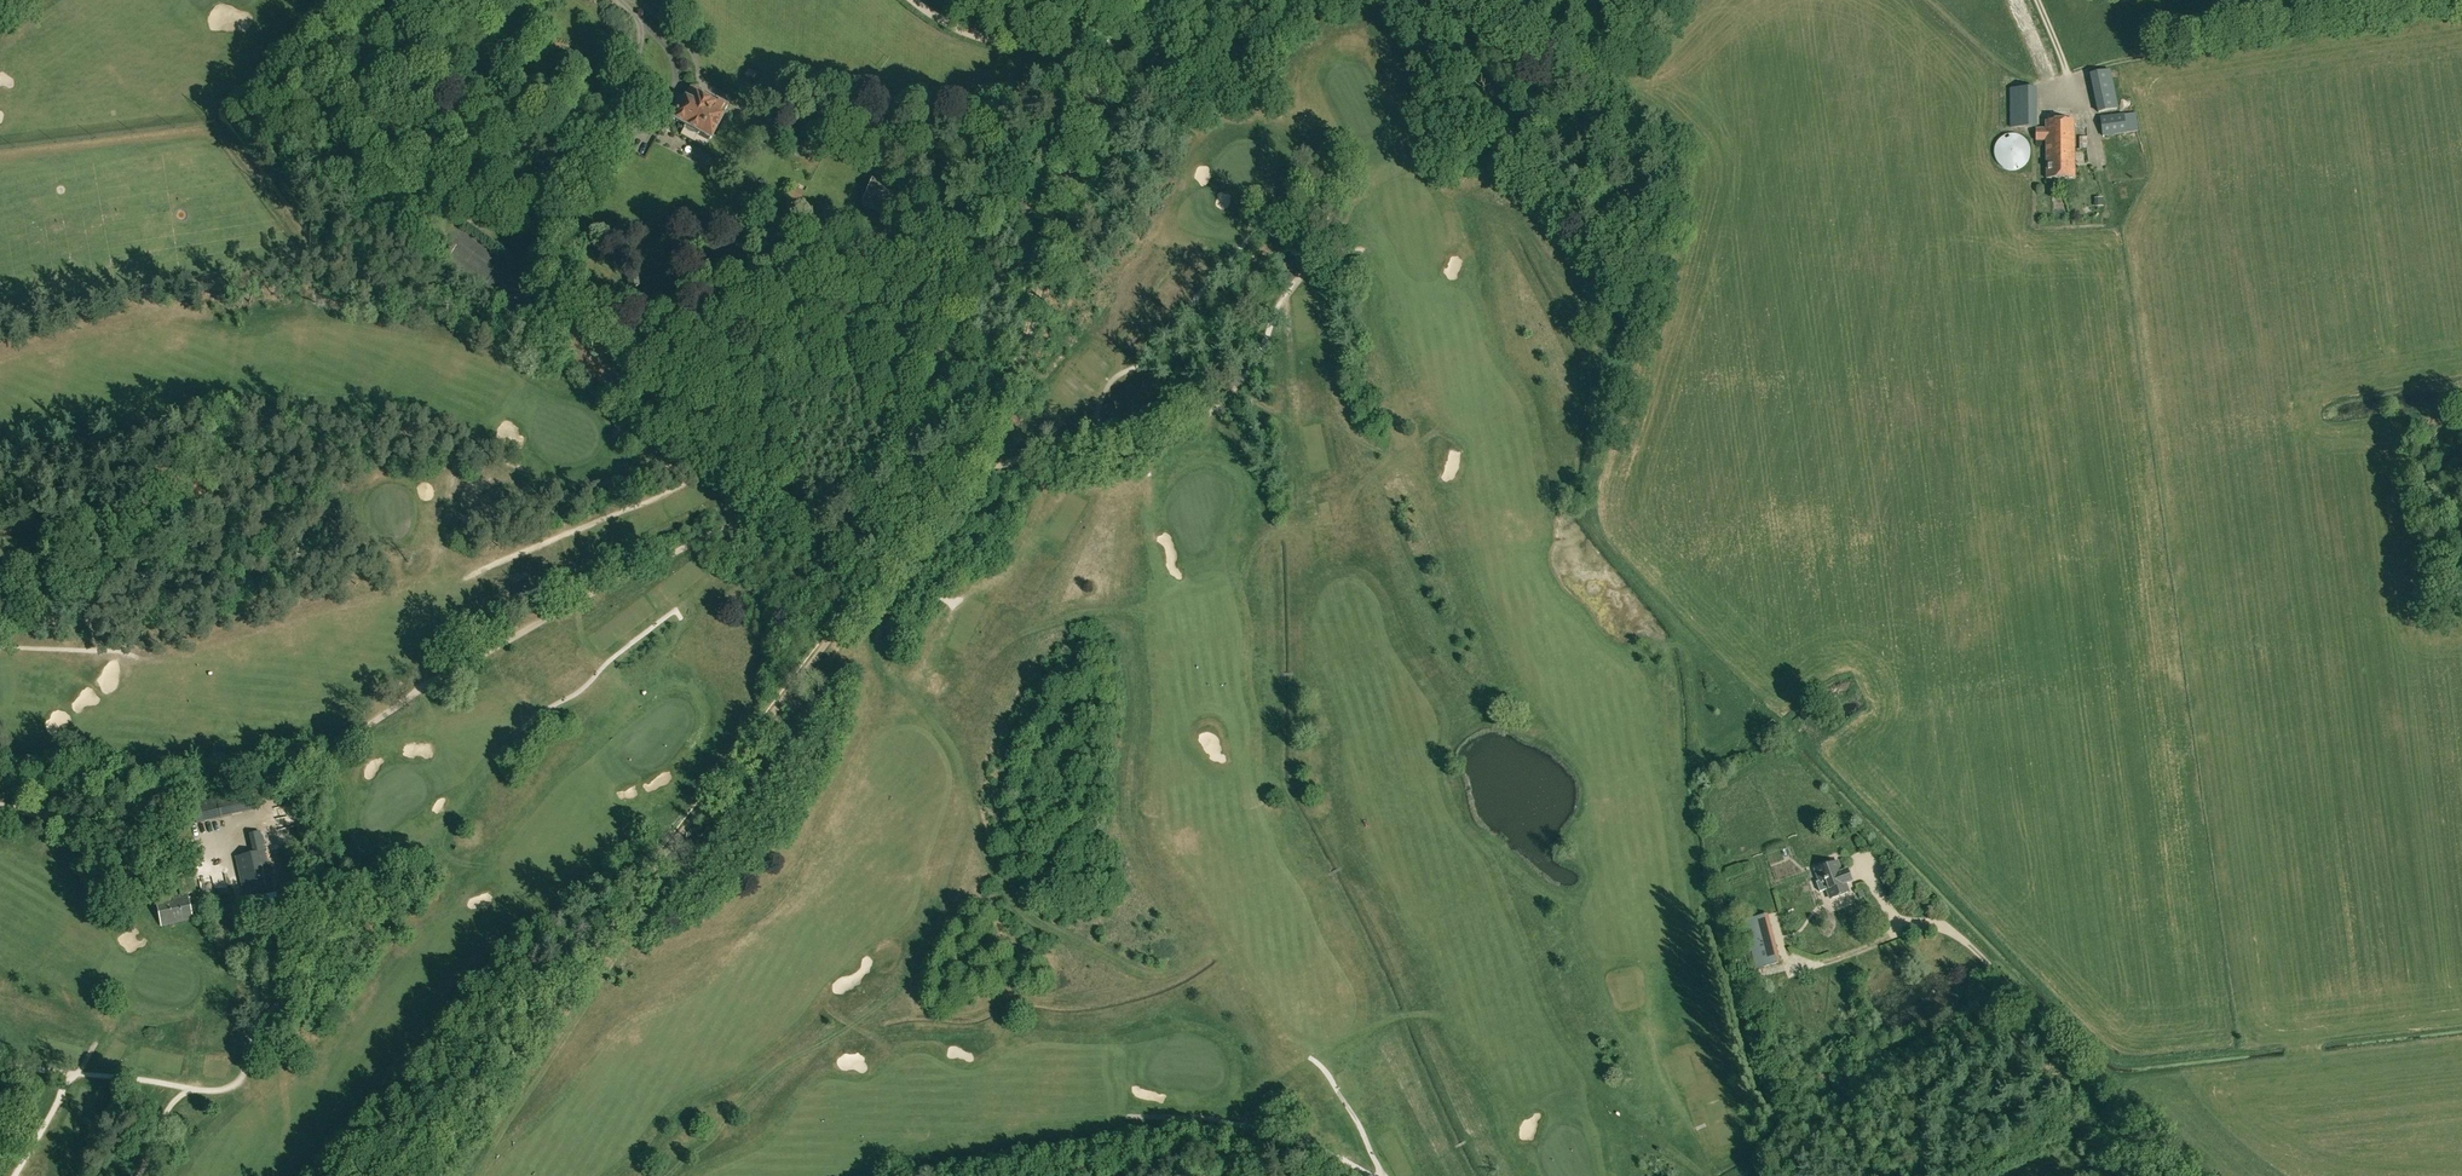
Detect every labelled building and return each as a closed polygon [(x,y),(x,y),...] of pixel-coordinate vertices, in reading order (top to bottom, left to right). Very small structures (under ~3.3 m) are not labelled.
[(2099,113),(2119,109),(2111,70),(2091,75),(2099,113)] [(711,139),(728,108),(717,102),(715,106),(702,99),(703,96),(700,92),(696,90),(691,89),(685,100),(683,99),(673,119),(711,139)] [(2010,107),(2010,128),(2037,128),(2037,107),(2010,107)] [(2104,136),(2122,134),(2123,140),(2137,138),(2136,132),(2139,132),(2136,113),(2102,118),(2104,136)] [(2088,137),(2075,138),(2075,121),(2047,122),(2047,129),(2037,129),(2037,141),(2047,141),(2048,180),(2076,179),(2076,151),(2089,151),(2088,137)] [(2031,149),(2030,148),(2030,146),(2030,145),(2029,144),(2028,143),(2027,141),(2026,140),(2025,139),(2024,138),(2022,137),(2021,136),(2019,135),(2018,135),(2016,135),(2015,135),(2013,134),(2011,135),(2010,135),(2008,135),(2007,136),(2005,137),(2003,138),(2002,139),(2001,139),(2000,141),(1999,142),(1998,144),(1997,145),(1997,146),(1996,148),(1996,150),(1996,151),(1996,153),(1996,155),(1996,156),(1996,158),(1997,160),(1998,161),(1999,163),(2001,164),(2003,166),(2004,167),(2006,168),(2007,169),(2009,169),(2011,170),(2013,170),(2015,170),(2016,170),(2018,169),(2020,169),(2021,168),(2023,167),(2024,166),(2026,165),(2027,163),(2028,162),(2029,160),(2030,159),(2030,157),(2031,155),(2031,154),(2031,151),(2031,149)] [(787,158),(795,160),(798,153),(790,150),(787,158)] [(875,180),(862,205),(888,217),(900,191),(875,180)] [(2095,207),(2103,206),(2103,197),(2094,198),(2095,207)] [(860,231),(868,235),(871,228),(864,224),(860,231)] [(626,268),(628,286),(628,288),(641,287),(639,267),(626,268)] [(253,792),(194,805),(198,824),(257,812),(253,792)] [(237,857),(245,895),(273,889),(264,845),(264,844),(262,836),(261,836),(260,831),(248,834),(253,853),(237,857)] [(1846,883),(1851,881),(1847,870),(1842,873),(1838,862),(1831,864),(1830,861),(1820,865),(1822,868),(1815,870),(1819,881),(1823,880),(1830,899),(1849,892),(1846,883)] [(188,896),(166,901),(165,896),(166,896),(164,886),(154,888),(162,926),(193,919),(188,896)] [(210,896),(214,902),(224,897),(220,890),(210,896)] [(1838,905),(1853,900),(1851,896),(1836,900),(1838,905)] [(1768,913),(1765,914),(1744,920),(1757,969),(1781,962),(1768,913)] [(1728,947),(1739,948),(1739,934),(1728,934),(1728,947)]
